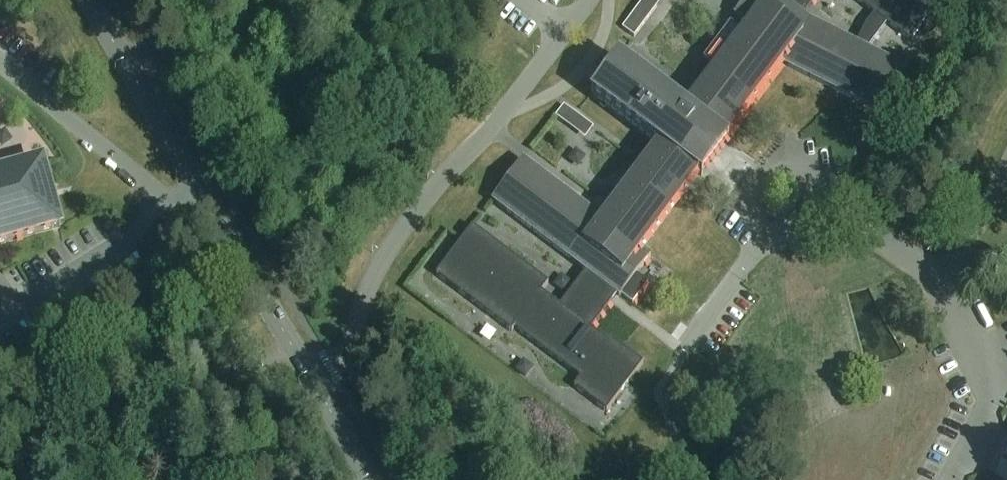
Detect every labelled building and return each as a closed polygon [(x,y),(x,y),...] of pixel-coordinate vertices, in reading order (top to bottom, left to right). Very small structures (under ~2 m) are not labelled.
[(560,308),(540,293),(547,283),(472,227),(436,276),(511,332),(514,328),(582,379),(574,389),(605,412),(639,367),(642,363),(619,346),(611,340),(608,345),(589,331),(616,294),(619,297),(650,256),(640,248),(697,173),(700,176),(727,141),(723,138),(781,62),(877,111),(898,68),(882,59),(866,50),(887,22),(911,41),(937,6),(929,0),(857,0),(874,13),(867,23),(864,29),(856,44),(817,22),(805,14),(816,0),(747,0),(736,15),(749,25),(723,59),(722,59),(684,109),(618,59),(617,58),(616,59),(590,93),(658,145),(601,220),(522,160),(491,200),(587,272),(560,308)] [(621,28),(634,34),(660,0),(643,0),(621,28)] [(584,139),(592,128),(562,106),(554,117),(584,139)] [(60,227),(53,203),(57,202),(53,186),(49,188),(42,164),(0,175),(0,243),(60,227)] [(523,362),(517,371),(525,377),(532,369),(523,362)]
